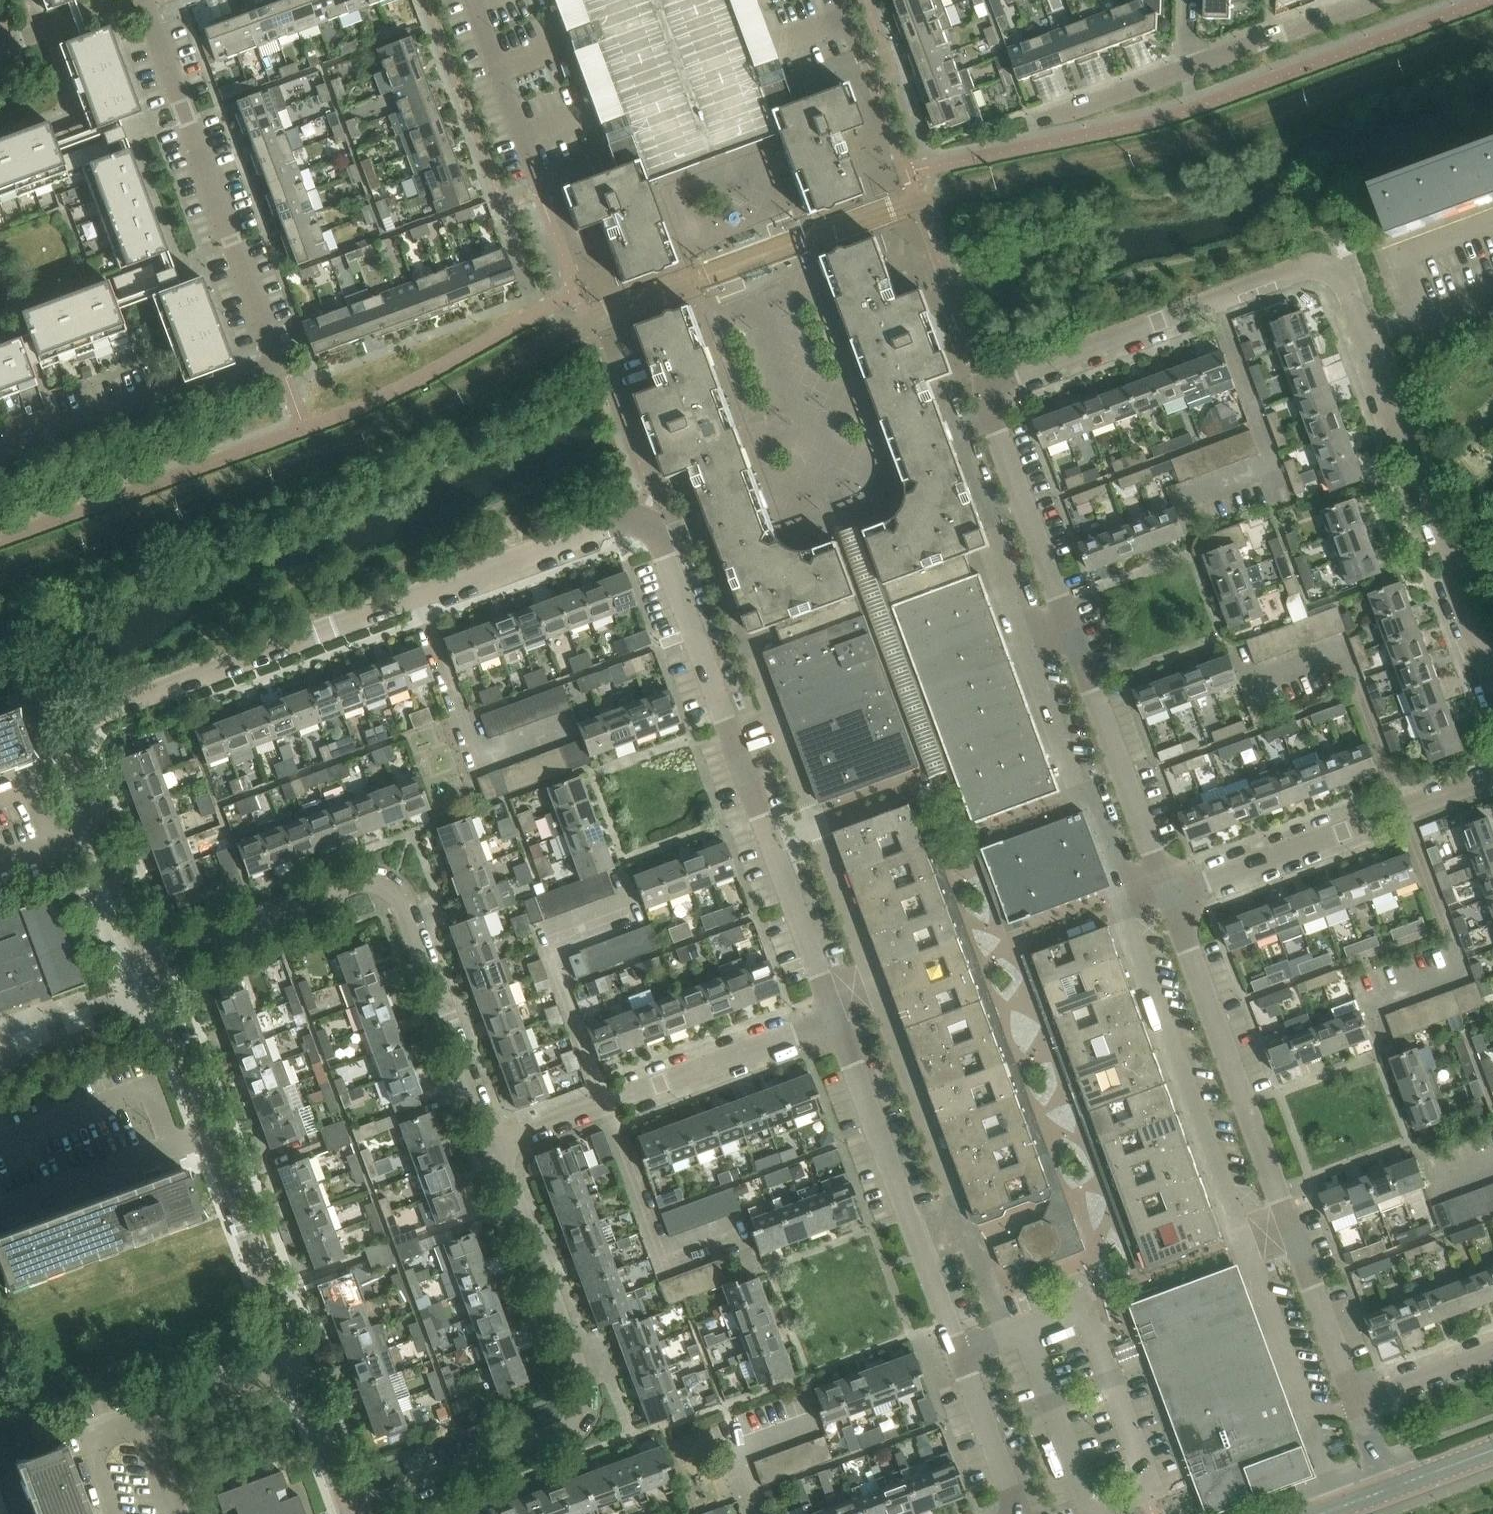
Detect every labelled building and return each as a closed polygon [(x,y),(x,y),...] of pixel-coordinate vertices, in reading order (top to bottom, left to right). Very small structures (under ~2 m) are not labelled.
[(47,12),(79,0),(43,0),(47,12)] [(277,40),(298,32),(286,0),(269,0),(264,2),(277,40)] [(298,32),(318,25),(309,0),(286,0),(298,32)] [(318,25),(338,17),(332,0),(309,0),(318,25)] [(338,17),(359,10),(355,0),(332,0),(338,17)] [(359,10),(379,2),(378,0),(355,0),(359,10)] [(610,153),(616,169),(561,189),(577,232),(601,223),(623,283),(651,273),(652,274),(654,274),(655,274),(656,274),(658,274),(659,273),(660,272),(661,271),(662,270),(662,269),(674,265),(676,264),(647,183),(651,181),(767,138),(778,134),(808,215),(811,214),(821,210),(823,211),(824,211),(826,211),(827,211),(829,210),(830,209),(831,208),(832,207),(833,206),(861,195),(839,135),(862,126),(846,83),(792,104),(788,93),(754,0),(553,0),(610,153)] [(944,0),(906,0),(897,3),(901,14),(896,16),(900,26),(947,8),(944,0)] [(1122,7),(1126,17),(1130,29),(1134,40),(1136,45),(1146,42),(1144,37),(1158,32),(1159,15),(1162,15),(1162,0),(1142,0),(1122,7)] [(1206,19),(1232,20),(1232,5),(1243,1),(1253,1),(1253,0),(1206,0),(1206,19)] [(245,15),(257,47),(277,40),(264,2),(254,6),(256,11),(245,15)] [(1126,17),(1122,7),(1112,11),(1100,16),(1108,38),(1112,49),(1124,44),(1126,49),(1136,45),(1134,40),(1130,29),(1126,17)] [(908,34),(912,44),(945,32),(954,28),(947,8),(900,26),(903,35),(908,34)] [(223,17),(237,55),(257,47),(245,15),(235,18),(233,13),(223,17)] [(1099,53),(1112,49),(1108,38),(1100,16),(1086,21),(1077,24),(1080,33),(1085,46),(1089,57),(1091,62),(1101,58),(1099,53)] [(237,55),(223,17),(213,21),(215,26),(204,30),(216,63),(237,55)] [(1081,66),(1091,62),(1089,57),(1085,46),(1080,33),(1077,24),(1067,28),(1055,32),(1063,54),(1067,65),(1079,61),(1081,66)] [(397,26),(388,29),(392,38),(400,35),(397,26)] [(142,113),(109,27),(59,46),(91,132),(142,113)] [(997,35),(994,27),(985,30),(988,39),(997,35)] [(388,29),(380,32),(383,41),(392,38),(388,29)] [(911,56),(914,66),(952,52),(945,32),(912,44),(916,54),(911,56)] [(1063,54),(1055,32),(1050,34),(1032,41),(1035,49),(1040,62),(1044,73),(1046,78),(1056,75),(1054,70),(1067,65),(1063,54)] [(988,39),(991,47),(1000,44),(997,35),(988,39)] [(385,71),(423,57),(419,47),(414,49),(410,38),(378,50),(385,71)] [(356,41),(348,44),(351,53),(360,50),(356,41)] [(1036,82),(1046,78),(1044,73),(1040,62),(1035,49),(1032,41),(1022,44),(1009,49),(1017,71),(1021,82),(1034,77),(1036,82)] [(348,44),(339,47),(343,56),(351,53),(348,44)] [(923,74),(927,84),(960,72),(952,52),(914,66),(918,76),(923,74)] [(307,59),(311,68),(319,65),(316,56),(307,59)] [(393,91),(426,79),(422,69),(427,67),(423,57),(385,71),(374,75),(382,95),(393,91)] [(296,63),(287,66),(290,75),(299,72),(296,63)] [(287,66),(279,70),(282,79),(290,75),(287,66)] [(1012,76),(1009,67),(1000,71),(1003,79),(1012,76)] [(926,96),(930,107),(977,89),(969,69),(960,72),(927,84),(931,95),(926,96)] [(1003,79),(1006,88),(1015,84),(1012,76),(1003,79)] [(255,78),(247,81),(250,90),(258,87),(255,78)] [(340,78),(331,82),(334,90),(343,87),(340,78)] [(400,112),(438,98),(434,88),(429,89),(426,79),(393,91),(400,112)] [(247,81),(238,85),(242,93),(250,90),(247,81)] [(325,84),(316,87),(319,95),(328,92),(325,84)] [(288,107),(280,86),(236,102),(240,113),(235,115),(239,125),(277,111),(288,107)] [(343,87),(334,90),(337,99),(346,95),(343,87)] [(977,90),(977,89),(930,107),(933,117),(928,119),(932,130),(951,123),(953,128),(968,122),(971,128),(986,122),(974,91),(977,90)] [(328,92),(319,95),(322,104),(331,100),(328,92)] [(400,135),(441,120),(437,109),(442,107),(438,98),(400,112),(389,116),(397,136),(400,135)] [(248,133),(251,144),(284,131),(277,111),(239,125),(243,135),(248,133)] [(355,119),(346,122),(349,131),(358,127),(355,119)] [(407,155),(453,138),(449,128),(444,130),(441,120),(400,135),(407,155)] [(69,179),(67,173),(82,168),(120,270),(168,252),(129,149),(112,156),(108,146),(126,140),(121,127),(103,134),(105,140),(61,157),(48,122),(0,140),(0,205),(69,179)] [(340,124),(331,127),(334,136),(343,133),(340,124)] [(358,127),(349,131),(352,139),(361,136),(358,127)] [(284,131),(251,144),(255,154),(250,156),(254,166),(292,152),(284,131)] [(343,133),(334,136),(337,144),(346,141),(343,133)] [(423,172),(456,160),(452,150),(457,148),(453,138),(407,155),(415,175),(423,172)] [(1373,188),(1392,236),(1401,233),(1492,199),(1492,143),(1373,188)] [(299,172),(292,152),(254,166),(258,176),(263,174),(267,184),(299,172)] [(370,159),(361,163),(364,171),(373,168),(370,159)] [(430,193),(468,179),(464,169),(459,171),(456,160),(423,172),(430,193)] [(355,165),(346,168),(349,176),(358,173),(355,165)] [(373,168),(364,171),(367,179),(376,176),(373,168)] [(265,196),(269,206),(307,192),(299,172),(267,184),(270,194),(265,196)] [(358,173),(349,176),(352,185),(361,182),(358,173)] [(472,189),(468,179),(430,193),(438,214),(471,202),(467,190),(472,189)] [(307,192),(269,206),(273,216),(278,214),(281,225),(314,212),(307,192)] [(385,200),(376,203),(379,211),(388,208),(385,200)] [(370,205),(361,208),(364,217),(373,214),(370,205)] [(388,208),(379,211),(382,220),(391,217),(388,208)] [(472,208),(463,211),(467,220),(475,217),(472,208)] [(463,211),(455,214),(458,223),(467,220),(463,211)] [(280,237),(284,247),(322,233),(314,212),(281,225),(285,235),(280,237)] [(373,214),(364,217),(367,225),(376,222),(373,214)] [(427,224),(418,228),(422,237),(430,234),(427,224)] [(418,228),(410,231),(413,240),(422,237),(418,228)] [(297,266),(329,254),(322,233),(284,247),(288,257),(293,255),(297,266)] [(838,252),(837,253),(827,257),(824,258),(907,484),(908,487),(908,489),(909,492),(909,495),(908,498),(908,501),(907,504),(906,507),(905,509),(903,512),(901,514),(899,517),(897,519),(894,520),(892,522),(889,523),(866,532),(894,606),(974,577),(966,556),(991,546),(930,382),(954,374),(923,290),(899,299),(877,238),(849,249),(847,248),(846,248),(844,248),(843,248),(841,249),(840,250),(839,251),(838,252)] [(388,249),(385,240),(376,243),(379,252),(388,249)] [(362,248),(353,252),(357,261),(365,258),(362,248)] [(504,249),(481,258),(495,295),(505,292),(503,286),(516,281),(504,249)] [(353,252),(345,255),(348,264),(357,261),(353,252)] [(485,299),(495,295),(481,258),(458,266),(470,298),(483,294),(485,299)] [(122,301),(178,280),(174,268),(156,275),(152,264),(114,279),(122,301)] [(317,265),(309,268),(312,277),(321,274),(317,265)] [(458,266),(436,274),(450,312),(460,308),(458,303),(470,298),(458,266)] [(309,268),(300,271),(303,280),(312,277),(309,268)] [(436,274),(413,282),(427,320),(450,312),(436,274)] [(202,278),(152,296),(184,383),(234,364),(202,278)] [(21,313),(29,335),(42,369),(129,337),(108,281),(21,313)] [(413,282),(393,290),(407,328),(427,320),(413,282)] [(393,290),(371,298),(384,336),(407,328),(393,290)] [(371,298),(348,307),(360,339),(373,335),(375,340),(384,336),(371,298)] [(348,307),(326,315),(339,353),(350,349),(348,344),(360,339),(348,307)] [(777,626),(785,647),(865,617),(838,542),(815,551),(812,551),(809,552),(806,552),(803,552),(800,551),(796,551),(794,550),(791,548),(788,547),(785,545),(783,543),(781,541),(779,538),(777,536),(776,533),(764,500),(692,307),(690,308),(678,312),(677,311),(675,311),(674,311),(672,311),(671,312),(670,312),(668,313),(668,315),(667,316),(639,327),(661,387),(638,396),(669,479),(692,470),(710,520),(753,635),(777,626)] [(1279,349),(1312,337),(1303,313),(1270,325),(1279,349)] [(302,324),(314,356),(328,351),(330,356),(339,353),(326,315),(302,324)] [(1321,360),(1312,337),(1279,349),(1288,372),(1321,360)] [(20,338),(0,345),(0,400),(38,386),(20,338)] [(1241,344),(1247,361),(1257,357),(1251,341),(1241,344)] [(1199,361),(1210,388),(1234,379),(1224,352),(1199,361)] [(1288,372),(1297,396),(1330,384),(1321,360),(1288,372)] [(1199,361),(1176,369),(1187,397),(1189,404),(1212,396),(1210,388),(1199,361)] [(1250,368),(1256,384),(1265,381),(1259,365),(1250,368)] [(1187,397),(1176,369),(1153,378),(1163,406),(1187,397)] [(1153,378),(1144,381),(1142,376),(1128,381),(1130,387),(1140,414),(1163,406),(1153,378)] [(1265,381),(1256,384),(1262,400),(1271,397),(1265,381)] [(1297,396),(1305,420),(1338,407),(1330,384),(1297,396)] [(1140,414),(1130,387),(1107,395),(1117,423),(1140,414)] [(1082,398),(1084,404),(1094,431),(1117,423),(1107,395),(1098,398),(1096,393),(1082,398)] [(1094,431),(1084,404),(1082,398),(1067,403),(1069,409),(1060,412),(1070,440),(1094,431)] [(1305,420),(1314,444),(1347,431),(1338,407),(1305,420)] [(1047,449),(1070,440),(1060,412),(1036,421),(1047,449)] [(1267,415),(1274,432),(1283,428),(1277,412),(1267,415)] [(1238,417),(1222,423),(1226,432),(1242,426),(1238,417)] [(1210,438),(1226,432),(1222,423),(1207,428),(1210,438)] [(1283,428),(1274,432),(1279,447),(1289,443),(1283,428)] [(1262,454),(1253,431),(1241,435),(1250,459),(1262,454)] [(1314,444),(1323,467),(1356,455),(1347,431),(1314,444)] [(1192,434),(1176,440),(1179,449),(1195,443),(1192,434)] [(1241,435),(1230,439),(1238,463),(1250,459),(1241,435)] [(1219,443),(1227,467),(1238,463),(1230,439),(1219,443)] [(1164,455),(1179,449),(1176,440),(1160,445),(1164,455)] [(1216,471),(1227,467),(1219,443),(1208,448),(1216,471)] [(1208,448),(1195,452),(1204,475),(1216,471),(1208,448)] [(1145,451),(1129,457),(1133,466),(1149,460),(1145,451)] [(1193,480),(1204,475),(1195,452),(1184,456),(1193,480)] [(1356,455),(1323,467),(1332,491),(1365,479),(1356,455)] [(1181,484),(1193,480),(1184,456),(1172,460),(1181,484)] [(1117,472),(1133,466),(1129,457),(1113,463),(1117,472)] [(1285,462),(1291,479),(1300,475),(1294,459),(1285,462)] [(1097,468),(1083,474),(1086,483),(1101,478),(1097,468)] [(1152,468),(1136,474),(1139,482),(1155,477),(1152,468)] [(1071,489),(1086,483),(1083,474),(1067,479),(1071,489)] [(1139,482),(1136,474),(1119,480),(1123,488),(1139,482)] [(1300,475),(1291,479),(1297,494),(1306,491),(1300,475)] [(1104,486),(1089,491),(1092,500),(1107,494),(1104,486)] [(1092,500),(1089,491),(1074,497),(1077,505),(1092,500)] [(888,510),(862,520),(866,532),(889,523),(892,522),(894,520),(897,519),(899,517),(901,514),(903,512),(905,509),(906,507),(907,504),(908,501),(908,498),(909,495),(903,500),(888,510)] [(1324,513),(1333,537),(1365,525),(1356,501),(1324,513)] [(1175,509),(1152,518),(1162,545),(1186,536),(1175,509)] [(1162,545),(1152,518),(1129,526),(1139,554),(1162,545)] [(833,530),(838,542),(865,617),(875,645),(885,672),(895,699),(905,726),(921,767),(927,781),(938,776),(955,770),(945,743),(935,716),(925,689),(915,662),(894,606),(866,532),(862,520),(833,530)] [(1214,581),(1247,569),(1239,546),(1248,543),(1242,526),(1243,526),(1242,525),(1207,538),(1207,539),(1208,538),(1214,554),(1206,557),(1214,581)] [(1333,537),(1341,561),(1374,549),(1365,525),(1333,537)] [(1139,554),(1129,526),(1105,535),(1115,563),(1139,554)] [(797,539),(776,533),(777,536),(779,538),(781,541),(783,543),(785,545),(788,547),(791,548),(794,550),(796,551),(800,551),(803,552),(806,552),(809,552),(812,551),(815,551),(838,542),(833,530),(810,538),(797,539)] [(1288,535),(1294,551),(1303,548),(1297,532),(1288,535)] [(1092,571),(1115,563),(1105,535),(1082,544),(1092,571)] [(1286,554),(1280,538),(1271,541),(1277,558),(1286,554)] [(1383,573),(1374,549),(1341,561),(1350,585),(1383,573)] [(1297,560),(1302,575),(1311,572),(1305,556),(1297,560)] [(1279,566),(1285,582),(1295,578),(1289,562),(1279,566)] [(1214,581),(1223,604),(1256,592),(1247,569),(1214,581)] [(1311,572),(1302,575),(1308,591),(1317,588),(1311,572)] [(625,573),(601,582),(613,614),(637,605),(625,573)] [(915,662),(1002,630),(981,574),(974,577),(894,606),(915,662)] [(1300,594),(1295,578),(1285,582),(1291,597),(1300,594)] [(591,622),(613,614),(601,582),(579,590),(591,622)] [(1404,584),(1399,585),(1371,596),(1380,619),(1413,607),(1404,584)] [(579,590),(557,598),(569,630),(591,622),(579,590)] [(1264,616),(1256,592),(1223,604),(1232,628),(1264,616)] [(546,639),(569,630),(557,598),(534,606),(546,639)] [(534,606),(512,615),(524,647),(546,639),(534,606)] [(1336,635),(1348,631),(1342,615),(1339,607),(1327,612),(1336,635)] [(1380,619),(1389,643),(1421,630),(1413,607),(1380,619)] [(1327,612),(1316,616),(1325,639),(1336,635),(1327,612)] [(1351,612),(1342,615),(1348,631),(1357,628),(1351,612)] [(501,655),(524,647),(512,615),(489,623),(501,655)] [(1316,616),(1305,620),(1314,643),(1325,639),(1316,616)] [(865,617),(785,647),(766,654),(776,681),(875,645),(865,617)] [(1305,620),(1294,624),(1303,648),(1314,643),(1305,620)] [(489,623),(467,631),(479,664),(501,655),(489,623)] [(1294,624),(1282,628),(1291,652),(1303,648),(1294,624)] [(1282,628),(1272,632),(1280,656),(1291,652),(1282,628)] [(915,662),(925,689),(1012,657),(1002,630),(915,662)] [(1389,643),(1398,666),(1430,654),(1421,630),(1389,643)] [(444,639),(456,672),(479,664),(467,631),(444,639)] [(1272,632),(1260,637),(1268,660),(1280,656),(1272,632)] [(1350,638),(1357,655),(1366,651),(1359,635),(1350,638)] [(633,636),(623,640),(628,653),(638,649),(633,636)] [(1257,664),(1268,660),(1260,637),(1248,641),(1257,664)] [(628,653),(623,640),(614,643),(619,656),(628,653)] [(776,681),(786,708),(885,672),(875,645),(776,681)] [(421,648),(399,656),(410,689),(433,681),(421,648)] [(1366,651),(1357,655),(1362,670),(1371,667),(1366,651)] [(587,653),(578,656),(583,670),(592,666),(587,653)] [(1398,666),(1406,690),(1439,678),(1430,654),(1398,666)] [(399,656),(376,665),(388,697),(410,689),(399,656)] [(583,670),(578,656),(569,660),(574,673),(583,670)] [(1231,656),(1207,665),(1217,692),(1241,683),(1231,656)] [(641,657),(631,661),(635,674),(646,670),(641,657)] [(925,689),(935,716),(1022,684),(1012,657),(925,689)] [(626,677),(635,674),(631,661),(621,664),(626,677)] [(376,665),(353,673),(365,706),(388,697),(376,665)] [(1207,665),(1183,674),(1193,701),(1217,692),(1207,665)] [(533,673),(538,686),(547,683),(543,669),(533,673)] [(796,735),(895,699),(885,672),(786,708),(796,735)] [(353,673),(331,681),(342,714),(365,706),(353,673)] [(538,686),(533,673),(523,676),(528,690),(538,686)] [(595,674),(586,677),(591,690),(600,686),(595,674)] [(1193,701),(1183,674),(1160,683),(1170,710),(1193,701)] [(581,693),(591,690),(586,677),(577,681),(581,693)] [(1448,702),(1439,678),(1406,690),(1415,714),(1448,702)] [(1367,684),(1374,702),(1383,699),(1377,680),(1367,684)] [(331,681),(308,690),(320,722),(342,714),(331,681)] [(1146,719),(1170,710),(1160,683),(1136,691),(1146,719)] [(935,716),(945,743),(1032,711),(1022,684),(935,716)] [(498,686),(488,690),(493,703),(503,699),(498,686)] [(551,690),(560,714),(571,709),(562,686),(551,690)] [(308,690),(285,698),(297,731),(320,722),(308,690)] [(493,703),(488,690),(479,693),(484,706),(493,703)] [(551,690),(539,694),(548,718),(560,714),(551,690)] [(669,691),(645,700),(657,732),(680,723),(669,691)] [(548,718),(539,694),(528,699),(536,722),(548,718)] [(285,698),(263,706),(275,739),(297,731),(285,698)] [(528,699),(516,703),(524,727),(536,722),(528,699)] [(796,735),(806,762),(905,726),(895,699),(796,735)] [(1383,699),(1374,702),(1380,718),(1389,714),(1383,699)] [(645,700),(623,708),(634,740),(657,732),(645,700)] [(1416,740),(1424,737),(1456,725),(1448,702),(1415,714),(1408,717),(1416,740)] [(524,727),(516,703),(504,707),(513,731),(524,727)] [(1344,703),(1329,709),(1333,719),(1348,713),(1344,703)] [(263,706),(240,715),(252,747),(275,739),(263,706)] [(504,707),(492,712),(501,735),(513,731),(504,707)] [(428,708),(419,712),(423,725),(433,721),(428,708)] [(623,708),(601,716),(612,748),(634,740),(623,708)] [(1333,719),(1329,709),(1313,715),(1316,725),(1333,719)] [(14,713),(12,710),(0,714),(0,774),(32,762),(14,713)] [(1032,711),(945,743),(955,770),(1042,738),(1032,711)] [(423,725),(419,712),(409,715),(414,728),(423,725)] [(489,740),(501,735),(492,712),(481,716),(489,740)] [(240,715),(218,723),(230,755),(252,747),(240,715)] [(589,757),(612,748),(601,716),(577,725),(582,739),(589,757)] [(1245,720),(1229,726),(1233,736),(1249,730),(1245,720)] [(1298,721),(1282,727),(1285,736),(1301,730),(1298,721)] [(195,731),(207,764),(230,755),(218,723),(195,731)] [(1465,749),(1456,725),(1424,737),(1433,761),(1465,749)] [(383,726),(374,729),(379,742),(388,738),(383,726)] [(806,762),(822,804),(921,767),(905,726),(806,762)] [(1217,742),(1233,736),(1229,726),(1213,732),(1217,742)] [(1285,736),(1282,727),(1266,732),(1270,742),(1285,736)] [(379,742),(374,729),(364,733),(369,745),(379,742)] [(1385,733),(1391,749),(1400,746),(1394,730),(1385,733)] [(955,770),(965,797),(1052,765),(1042,738),(955,770)] [(1182,744),(1186,753),(1201,748),(1198,738),(1182,744)] [(1252,738),(1235,744),(1239,753),(1255,747),(1252,738)] [(582,739),(570,744),(579,767),(591,763),(589,757),(582,739)] [(333,759),(343,755),(339,742),(328,746),(333,759)] [(570,744),(558,748),(567,772),(579,767),(570,744)] [(1170,759),(1186,753),(1182,744),(1166,750),(1170,759)] [(1239,753),(1235,744),(1220,749),(1223,759),(1239,753)] [(1345,753),(1355,780),(1379,772),(1369,745),(1345,753)] [(190,746),(178,750),(182,762),(194,757),(190,746)] [(333,759),(328,746),(319,749),(324,762),(333,759)] [(382,749),(386,762),(396,758),(391,746),(382,749)] [(1400,746),(1391,749),(1397,765),(1406,762),(1400,746)] [(120,759),(128,783),(160,771),(152,747),(120,759)] [(558,748),(547,753),(556,776),(567,772),(558,748)] [(376,766),(386,762),(382,749),(372,753),(376,766)] [(547,753),(535,757),(544,780),(556,776),(547,753)] [(1295,761),(1296,764),(1308,798),(1331,789),(1321,762),(1318,753),(1295,761)] [(1345,753),(1321,762),(1331,789),(1355,780),(1345,753)] [(1204,755),(1188,761),(1192,770),(1207,764),(1204,755)] [(532,785),(544,780),(535,757),(524,761),(532,785)] [(288,775),(298,771),(293,759),(283,762),(288,775)] [(524,761),(512,766),(520,789),(532,785),(524,761)] [(1176,776),(1192,770),(1188,761),(1172,767),(1176,776)] [(288,775),(283,762),(274,766),(279,779),(288,775)] [(346,762),(336,766),(341,779),(351,775),(346,762)] [(203,777),(198,764),(186,769),(191,781),(203,777)] [(1272,773),(1274,780),(1284,807),(1308,798),(1296,764),(1272,773)] [(965,797),(975,824),(1062,792),(1052,765),(965,797)] [(332,782),(341,779),(336,766),(327,770),(332,782)] [(509,793),(520,789),(512,766),(501,770),(509,793)] [(501,770),(489,774),(497,797),(509,793),(501,770)] [(1248,779),(1261,815),(1284,807),(1274,780),(1272,773),(1271,770),(1248,779)] [(128,783),(137,806),(169,794),(160,771),(128,783)] [(485,802),(497,797),(489,774),(477,779),(485,802)] [(243,792),(252,788),(248,775),(239,779),(243,792)] [(418,778),(395,786),(407,819),(430,810),(418,778)] [(547,789),(555,812),(588,800),(579,778),(547,789)] [(243,792),(239,779),(229,782),(234,795),(243,792)] [(301,779),(291,783),(296,796),(306,792),(301,779)] [(1225,787),(1228,796),(1238,824),(1261,815),(1248,779),(1225,787)] [(286,799),(296,796),(291,783),(282,787),(286,799)] [(384,827),(407,819),(395,786),(372,794),(384,827)] [(212,803),(209,793),(195,798),(199,808),(212,803)] [(361,835),(349,803),(346,793),(324,802),(339,844),(361,835)] [(137,806),(145,828),(177,816),(169,794),(137,806)] [(372,794),(349,803),(361,835),(384,827),(372,794)] [(1205,805),(1215,832),(1238,824),(1228,796),(1205,805)] [(255,797),(246,800),(251,813),(260,809),(255,797)] [(246,800),(237,803),(242,816),(251,813),(246,800)] [(588,800),(555,812),(544,816),(552,839),(563,835),(596,823),(588,800)] [(317,852),(339,844),(324,802),(301,810),(305,819),(317,852)] [(216,812),(212,803),(199,808),(202,817),(216,812)] [(848,872),(925,843),(911,805),(834,834),(848,872)] [(1191,841),(1215,832),(1205,805),(1181,814),(1191,841)] [(517,816),(520,825),(533,820),(530,811),(517,816)] [(1073,816),(984,849),(1012,924),(1058,907),(1068,903),(1104,890),(1113,887),(1085,812),(1073,816)] [(145,828),(153,851),(185,839),(177,816),(145,828)] [(438,829),(446,853),(478,841),(469,818),(438,829)] [(497,823),(501,833),(513,828),(510,818),(497,823)] [(1472,853),(1492,845),(1492,827),(1490,818),(1463,828),(1472,853)] [(256,827),(259,836),(271,868),(294,860),(282,827),(279,819),(256,827)] [(305,819),(282,827),(294,860),(317,852),(305,819)] [(537,829),(533,820),(520,825),(523,834),(537,829)] [(596,823),(563,835),(572,857),(604,845),(596,823)] [(513,828),(501,833),(504,841),(516,837),(513,828)] [(248,877),(271,868),(259,836),(236,844),(248,877)] [(153,851),(161,873),(194,861),(185,839),(153,851)] [(212,844),(216,853),(229,848),(225,839),(212,844)] [(478,841),(446,853),(455,875),(486,864),(478,841)] [(725,843),(702,852),(713,884),(737,875),(725,843)] [(937,875),(925,843),(848,872),(859,903),(937,875)] [(613,869),(604,845),(572,857),(580,881),(583,880),(595,875),(606,871),(613,869)] [(1480,876),(1492,871),(1492,845),(1472,853),(1480,876)] [(232,858),(229,848),(216,853),(219,863),(232,858)] [(1429,851),(1434,866),(1443,863),(1438,848),(1429,851)] [(702,852),(679,860),(691,892),(713,884),(702,852)] [(1409,854),(1385,863),(1395,890),(1419,882),(1409,854)] [(537,870),(550,865),(546,855),(533,860),(537,870)] [(679,860),(657,868),(668,900),(691,892),(679,860)] [(194,861),(161,873),(170,896),(174,895),(179,910),(207,899),(194,861)] [(513,868),(517,878),(530,873),(526,863),(513,868)] [(1385,863),(1361,872),(1372,899),(1395,890),(1385,863)] [(455,875),(463,898),(495,886),(486,864),(455,875)] [(553,874),(550,865),(537,870),(540,879),(553,874)] [(645,909),(668,900),(657,868),(634,877),(645,909)] [(1437,873),(1443,890),(1452,887),(1446,870),(1437,873)] [(606,871),(595,875),(603,898),(614,894),(606,871)] [(1480,876),(1489,899),(1492,898),(1492,871),(1480,876)] [(1349,907),(1372,899),(1361,872),(1338,880),(1349,907)] [(530,873),(517,878),(520,886),(533,881),(530,873)] [(591,903),(603,898),(595,875),(583,880),(591,903)] [(937,875),(859,903),(871,935),(948,906),(937,875)] [(580,907),(591,903),(583,880),(580,881),(571,884),(580,907)] [(1338,880),(1315,889),(1325,916),(1349,907),(1338,880)] [(568,912),(580,907),(571,884),(559,888),(568,912)] [(463,898),(471,920),(482,916),(503,909),(495,886),(463,898)] [(1457,901),(1452,887),(1443,890),(1449,905),(1457,901)] [(556,916),(568,912),(559,888),(547,893),(556,916)] [(1315,889),(1292,897),(1302,925),(1325,916),(1315,889)] [(547,893),(536,897),(544,921),(556,916),(547,893)] [(85,986),(86,986),(86,984),(84,985),(53,899),(54,898),(53,897),(22,908),(21,906),(0,913),(0,928),(2,933),(0,933),(0,1013),(41,998),(40,995),(51,991),(53,998),(85,986)] [(532,925),(544,921),(536,897),(523,901),(532,925)] [(1279,933),(1302,925),(1292,897),(1269,906),(1279,933)] [(732,905),(722,909),(728,923),(737,919),(732,905)] [(960,938),(948,906),(871,935),(883,966),(960,938)] [(1269,906),(1246,914),(1256,942),(1279,933),(1269,906)] [(728,923),(722,909),(713,912),(719,926),(728,923)] [(1232,951),(1256,942),(1246,914),(1222,923),(1232,951)] [(512,919),(516,929),(528,924),(524,915),(512,919)] [(450,928),(458,951),(490,938),(482,916),(471,920),(450,928)] [(1454,920),(1460,936),(1469,933),(1463,917),(1454,920)] [(1408,924),(1411,934),(1427,928),(1424,918),(1408,924)] [(688,922),(678,925),(683,940),(693,936),(688,922)] [(528,924),(516,929),(519,938),(531,934),(528,924)] [(639,928),(647,953),(659,948),(651,924),(639,928)] [(1395,940),(1411,934),(1408,924),(1391,930),(1395,940)] [(683,940),(678,925),(668,929),(673,943),(683,940)] [(740,926),(731,930),(735,943),(745,939),(740,926)] [(1088,971),(1122,958),(1110,926),(1076,939),(1088,971)] [(636,957),(647,953),(639,928),(627,933),(636,957)] [(726,946),(735,943),(731,930),(721,934),(726,946)] [(636,957),(627,933),(616,937),(625,961),(636,957)] [(1469,933),(1460,936),(1466,951),(1474,948),(1469,933)] [(1377,935),(1361,941),(1365,951),(1381,945),(1377,935)] [(613,965),(625,961),(616,937),(604,941),(613,965)] [(490,938),(458,951),(466,973),(499,961),(490,938)] [(972,969),(960,938),(883,966),(895,998),(972,969)] [(1045,986),(1088,971),(1076,939),(1033,954),(1045,986)] [(613,965),(604,941),(592,946),(601,970),(613,965)] [(1349,957),(1365,951),(1361,941),(1345,947),(1349,957)] [(695,943),(685,947),(690,960),(700,956),(695,943)] [(347,981),(376,970),(367,945),(337,956),(347,981)] [(589,974),(601,970),(592,946),(581,950),(589,974)] [(681,963),(690,960),(685,947),(676,950),(681,963)] [(589,974),(581,950),(568,955),(576,979),(589,974)] [(1314,958),(1318,968),(1335,962),(1331,952),(1314,958)] [(1057,1017),(1133,989),(1122,958),(1088,971),(1045,986),(1057,1017)] [(1303,974),(1318,968),(1314,958),(1299,964),(1303,974)] [(529,964),(533,974),(544,970),(541,960),(529,964)] [(650,960),(641,963),(645,976),(654,973),(650,960)] [(466,973),(475,995),(507,984),(499,961),(466,973)] [(745,969),(757,1001),(780,993),(769,961),(745,969)] [(636,980),(645,976),(641,963),(631,967),(636,980)] [(1471,966),(1477,982),(1486,978),(1480,963),(1471,966)] [(723,978),(735,1010),(757,1001),(745,969),(723,978)] [(983,1000),(972,969),(895,998),(906,1028),(983,1000)] [(1284,969),(1268,975),(1272,985),(1288,979),(1284,969)] [(385,994),(376,970),(347,981),(355,1005),(385,994)] [(544,970),(533,974),(536,983),(547,979),(544,970)] [(1338,971),(1321,977),(1325,986),(1341,980),(1338,971)] [(1256,991),(1272,985),(1268,975),(1252,981),(1256,991)] [(605,977),(595,980),(600,993),(609,990),(605,977)] [(1325,986),(1321,977),(1306,982),(1310,992),(1325,986)] [(700,986),(712,1018),(735,1010),(723,978),(700,986)] [(1492,994),(1486,978),(1477,982),(1482,997),(1492,994)] [(299,983),(304,997),(313,994),(307,980),(299,983)] [(591,996),(600,993),(595,980),(586,984),(591,996)] [(1482,997),(1477,982),(1465,986),(1474,1011),(1486,1006),(1482,997)] [(515,1006),(507,984),(475,995),(483,1018),(515,1006)] [(285,988),(290,1002),(299,999),(294,985),(285,988)] [(677,994),(689,1026),(712,1018),(700,986),(677,994)] [(1454,990),(1463,1015),(1474,1011),(1465,986),(1454,990)] [(1290,988),(1275,994),(1278,1003),(1294,997),(1290,988)] [(1057,1017),(1068,1049),(1145,1021),(1133,989),(1057,1017)] [(216,1001),(225,1027),(255,1016),(245,990),(216,1001)] [(1443,994),(1451,1019),(1463,1015),(1454,990),(1443,994)] [(317,1007),(313,994),(304,997),(309,1010),(317,1007)] [(385,994),(355,1005),(365,1030),(394,1019),(385,994)] [(655,1002),(667,1035),(689,1026),(677,994),(655,1002)] [(1263,1009),(1278,1003),(1275,994),(1259,1000),(1263,1009)] [(1432,998),(1441,1023),(1451,1019),(1443,994),(1432,998)] [(1429,1027),(1441,1023),(1432,998),(1420,1003),(1429,1027)] [(304,1012),(299,999),(290,1002),(295,1016),(304,1012)] [(995,1031),(983,1000),(906,1028),(918,1060),(995,1031)] [(1333,1010),(1337,1021),(1347,1048),(1372,1039),(1358,1001),(1333,1010)] [(655,1002),(633,1011),(644,1043),(667,1035),(655,1002)] [(1429,1027),(1420,1003),(1409,1007),(1418,1031),(1429,1027)] [(546,1010),(549,1019),(560,1015),(557,1005),(546,1010)] [(483,1018),(491,1040),(523,1029),(515,1006),(483,1018)] [(1406,1035),(1418,1031),(1409,1007),(1397,1011),(1406,1035)] [(644,1043),(633,1011),(610,1019),(622,1051),(644,1043)] [(1406,1035),(1397,1011),(1387,1015),(1395,1039),(1406,1035)] [(560,1015),(549,1019),(552,1028),(563,1024),(560,1015)] [(225,1027),(234,1050),(264,1039),(255,1016),(225,1027)] [(403,1043),(394,1019),(365,1030),(373,1054),(403,1043)] [(599,1060),(622,1051),(610,1019),(587,1028),(599,1060)] [(1080,1080),(1156,1052),(1145,1021),(1068,1049),(1080,1080)] [(1325,1057),(1347,1048),(1337,1021),(1315,1029),(1325,1057)] [(317,1032),(322,1046),(330,1043),(325,1028),(317,1032)] [(523,1029),(491,1040),(499,1062),(531,1051),(523,1029)] [(1278,1074),(1301,1065),(1291,1038),(1288,1029),(1276,1033),(1280,1042),(1268,1047),(1278,1074)] [(1291,1038),(1301,1065),(1325,1057),(1315,1029),(1291,1038)] [(1007,1062),(995,1031),(918,1060),(929,1091),(1007,1062)] [(303,1037),(308,1051),(317,1048),(311,1034),(303,1037)] [(1474,1037),(1481,1054),(1490,1051),(1484,1034),(1474,1037)] [(234,1050),(243,1075),(273,1064),(264,1039),(234,1050)] [(1457,1044),(1463,1060),(1473,1057),(1466,1040),(1457,1044)] [(330,1043),(322,1046),(327,1059),(335,1056),(330,1043)] [(412,1067),(403,1043),(373,1054),(383,1078),(412,1067)] [(321,1061),(317,1048),(308,1051),(313,1064),(321,1061)] [(562,1054),(565,1064),(577,1060),(573,1050),(562,1054)] [(1401,1083),(1429,1073),(1420,1050),(1393,1060),(1401,1083)] [(499,1062),(508,1085),(540,1073),(531,1051),(499,1062)] [(1080,1080),(1091,1111),(1168,1083),(1156,1052),(1080,1080)] [(1478,1072),(1473,1057),(1463,1060),(1469,1075),(1478,1072)] [(1489,1077),(1492,1076),(1492,1058),(1492,1057),(1483,1060),(1489,1077)] [(577,1060),(565,1064),(569,1073),(580,1069),(577,1060)] [(1007,1062),(929,1091),(941,1122),(1018,1094),(1007,1062)] [(243,1075),(252,1099),(281,1088),(273,1064),(243,1075)] [(412,1067),(383,1078),(392,1104),(421,1093),(412,1067)] [(1401,1083),(1410,1107),(1437,1097),(1444,1094),(1435,1071),(1429,1073),(1401,1083)] [(548,1096),(540,1073),(508,1085),(516,1108),(548,1096)] [(810,1074),(785,1083),(792,1104),(788,1105),(793,1118),(810,1112),(813,1122),(822,1119),(814,1098),(818,1096),(810,1074)] [(335,1081),(340,1094),(348,1091),(343,1078),(335,1081)] [(1487,1095),(1481,1080),(1472,1084),(1478,1099),(1487,1095)] [(321,1086),(326,1099),(334,1096),(329,1083),(321,1086)] [(792,1104),(785,1083),(761,1092),(768,1113),(764,1114),(769,1127),(773,1137),(789,1131),(797,1128),(793,1118),(788,1105),(792,1104)] [(1091,1111),(1103,1143),(1180,1115),(1168,1083),(1091,1111)] [(252,1099),(261,1124),(290,1112),(281,1088),(252,1099)] [(348,1091),(340,1094),(345,1107),(353,1104),(348,1091)] [(768,1113),(761,1092),(736,1101),(743,1121),(739,1123),(744,1137),(744,1136),(761,1130),(765,1140),(773,1137),(769,1127),(764,1114),(768,1113)] [(1030,1125),(1018,1094),(941,1122),(953,1154),(1030,1125)] [(339,1109),(334,1096),(326,1099),(331,1112),(339,1109)] [(1446,1120),(1437,1097),(1410,1107),(1418,1130),(1446,1120)] [(743,1121),(736,1101),(711,1110),(719,1131),(715,1132),(720,1146),(720,1145),(737,1139),(740,1149),(748,1146),(744,1136),(744,1137),(739,1123),(743,1121)] [(719,1131),(711,1110),(688,1119),(695,1139),(691,1141),(695,1154),(696,1154),(712,1148),(716,1158),(724,1155),(720,1145),(720,1146),(715,1132),(719,1131)] [(300,1138),(290,1112),(261,1124),(270,1149),(300,1138)] [(409,1149),(438,1138),(429,1113),(400,1124),(409,1149)] [(1103,1143),(1114,1174),(1191,1146),(1180,1115),(1103,1143)] [(695,1139),(688,1119),(663,1128),(670,1148),(666,1150),(671,1163),(672,1163),(688,1157),(691,1167),(700,1164),(696,1154),(695,1154),(691,1141),(695,1139)] [(320,1128),(325,1140),(347,1132),(343,1120),(320,1128)] [(376,1121),(353,1130),(357,1141),(380,1132),(376,1121)] [(1030,1125),(953,1154),(964,1184),(1041,1156),(1034,1136),(1030,1125)] [(641,1159),(649,1183),(651,1182),(647,1172),(663,1166),(667,1176),(675,1173),(672,1163),(671,1163),(666,1150),(670,1148),(663,1128),(638,1138),(645,1158),(641,1159)] [(594,1177),(613,1171),(609,1158),(615,1156),(606,1129),(582,1136),(594,1177)] [(347,1132),(325,1140),(329,1151),(351,1143),(347,1132)] [(447,1163),(438,1138),(409,1149),(418,1174),(447,1163)] [(536,1156),(544,1180),(566,1172),(567,1177),(579,1172),(579,1171),(589,1168),(580,1144),(560,1151),(559,1148),(536,1156)] [(1191,1146),(1114,1174),(1126,1205),(1203,1177),(1191,1146)] [(361,1151),(366,1165),(374,1162),(369,1148),(361,1151)] [(814,1155),(818,1168),(842,1161),(839,1148),(814,1155)] [(347,1156),(352,1170),(360,1167),(355,1153),(347,1156)] [(964,1184),(967,1192),(964,1199),(972,1222),(980,1225),(1005,1216),(1008,1209),(1031,1201),(1038,1204),(1052,1198),(1055,1192),(1053,1186),(1041,1156),(964,1184)] [(278,1170),(287,1195),(317,1184),(307,1159),(278,1170)] [(1416,1159),(1392,1168),(1402,1195),(1426,1186),(1416,1159)] [(374,1162),(366,1165),(371,1179),(379,1176),(374,1162)] [(427,1198),(457,1188),(447,1163),(418,1174),(427,1198)] [(770,1187),(794,1178),(789,1165),(765,1174),(770,1187)] [(365,1180),(360,1167),(352,1170),(357,1183),(365,1180)] [(8,1291),(201,1225),(182,1168),(179,1169),(0,1234),(0,1270),(8,1291)] [(544,1180),(553,1205),(575,1197),(576,1201),(588,1196),(588,1195),(582,1180),(592,1176),(589,1168),(579,1171),(579,1172),(567,1177),(566,1172),(544,1180)] [(1402,1195),(1392,1168),(1369,1176),(1379,1203),(1382,1213),(1405,1204),(1402,1195)] [(825,1206),(833,1227),(858,1218),(850,1197),(855,1196),(846,1173),(844,1174),(848,1183),(832,1189),(829,1179),(821,1182),(825,1192),(830,1205),(825,1206)] [(1369,1176),(1346,1185),(1355,1212),(1379,1203),(1369,1176)] [(1137,1237),(1214,1208),(1203,1177),(1126,1205),(1137,1237)] [(287,1195),(296,1219),(326,1208),(317,1184),(287,1195)] [(1492,1211),(1492,1187),(1492,1184),(1480,1189),(1489,1212),(1492,1211)] [(1332,1221),(1355,1212),(1346,1185),(1322,1194),(1332,1221)] [(682,1187),(658,1195),(661,1206),(685,1198),(682,1187)] [(466,1212),(457,1188),(427,1198),(436,1223),(466,1212)] [(732,1188),(721,1192),(730,1215),(741,1211),(732,1188)] [(801,1215),(808,1236),(833,1227),(825,1206),(830,1205),(825,1192),(808,1198),(804,1188),(796,1191),(800,1201),(805,1214),(801,1215)] [(1480,1189),(1469,1193),(1478,1216),(1489,1212),(1480,1189)] [(553,1205),(562,1229),(584,1221),(585,1225),(598,1221),(598,1220),(591,1204),(601,1200),(598,1192),(588,1195),(588,1196),(576,1201),(575,1197),(553,1205)] [(730,1215),(721,1192),(709,1196),(717,1220),(730,1215)] [(1458,1197),(1467,1220),(1478,1216),(1469,1193),(1458,1197)] [(709,1196),(697,1201),(705,1224),(717,1220),(709,1196)] [(773,1200),(776,1209),(781,1223),(776,1224),(784,1245),(808,1236),(801,1215),(805,1214),(800,1201),(784,1207),(780,1197),(773,1200)] [(1455,1224),(1467,1220),(1458,1197),(1447,1201),(1455,1224)] [(379,1201),(384,1214),(392,1211),(387,1198),(379,1201)] [(694,1229),(705,1224),(697,1201),(685,1205),(694,1229)] [(365,1206),(370,1220),(378,1216),(373,1203),(365,1206)] [(685,1205),(673,1209),(682,1233),(694,1229),(685,1205)] [(751,1232),(756,1246),(759,1254),(784,1245),(776,1224),(781,1223),(776,1209),(759,1216),(755,1206),(747,1209),(755,1230),(751,1232)] [(296,1219),(305,1243),(335,1232),(326,1208),(296,1219)] [(1226,1240),(1214,1208),(1137,1237),(1149,1268),(1226,1240)] [(670,1238),(682,1233),(673,1209),(661,1214),(670,1238)] [(392,1211),(384,1214),(389,1227),(397,1224),(392,1211)] [(383,1229),(378,1216),(370,1220),(374,1232),(383,1229)] [(562,1229),(571,1253),(593,1246),(594,1250),(607,1245),(601,1228),(610,1225),(607,1217),(598,1220),(598,1221),(585,1225),(584,1221),(562,1229)] [(1013,1266),(1014,1266),(1016,1267),(1018,1267),(1021,1274),(1080,1252),(1086,1250),(1074,1219),(1055,1226),(1043,1220),(1026,1227),(1021,1238),(995,1248),(1003,1267),(1011,1264),(1012,1265),(1013,1266)] [(1483,1223),(1467,1229),(1471,1238),(1487,1232),(1483,1223)] [(1431,1224),(1415,1230),(1418,1238),(1434,1232),(1431,1224)] [(1471,1238),(1467,1229),(1452,1234),(1455,1244),(1471,1238)] [(393,1238),(397,1249),(419,1241),(415,1230),(393,1238)] [(1402,1244),(1418,1238),(1415,1230),(1399,1236),(1402,1244)] [(344,1257),(335,1232),(305,1243),(315,1268),(344,1257)] [(453,1269),(483,1258),(474,1234),(435,1248),(444,1272),(453,1269)] [(364,1249),(368,1260),(391,1251),(387,1240),(364,1249)] [(1437,1240),(1421,1246),(1424,1255),(1440,1249),(1437,1240)] [(423,1252),(419,1241),(397,1249),(401,1261),(423,1252)] [(593,1246),(571,1253),(580,1278),(601,1270),(603,1274),(616,1269),(610,1253),(619,1249),(616,1241),(607,1245),(594,1250),(593,1246)] [(1384,1241),(1368,1247),(1371,1256),(1387,1250),(1384,1241)] [(1424,1255),(1421,1246),(1405,1251),(1409,1261),(1424,1255)] [(1356,1261),(1371,1256),(1368,1247),(1353,1253),(1356,1261)] [(391,1251),(368,1260),(372,1271),(395,1263),(391,1251)] [(1390,1257),(1374,1263),(1377,1272),(1394,1266),(1390,1257)] [(492,1282),(483,1258),(453,1269),(462,1293),(492,1282)] [(706,1265),(714,1288),(726,1284),(718,1260),(706,1265)] [(1363,1278),(1377,1272),(1374,1263),(1359,1268),(1363,1278)] [(706,1265),(694,1269),(703,1292),(711,1289),(714,1288),(706,1265)] [(601,1270),(580,1278),(589,1302),(610,1294),(612,1299),(625,1294),(619,1277),(628,1274),(625,1266),(616,1269),(603,1274),(601,1270)] [(405,1271),(410,1285),(418,1282),(413,1268),(405,1271)] [(1238,1268),(1133,1307),(1209,1513),(1211,1513),(1314,1476),(1238,1268)] [(683,1273),(692,1297),(703,1292),(694,1269),(683,1273)] [(1484,1273),(1492,1298),(1492,1270),(1484,1273)] [(391,1276),(396,1290),(404,1287),(399,1273),(391,1276)] [(683,1273),(671,1277),(680,1301),(692,1297),(683,1273)] [(1492,1301),(1492,1298),(1484,1273),(1460,1282),(1470,1309),(1492,1301)] [(1447,1318),(1470,1309),(1460,1282),(1458,1276),(1435,1284),(1447,1318)] [(668,1305),(680,1301),(671,1277),(659,1282),(668,1305)] [(726,1284),(714,1288),(711,1289),(712,1291),(722,1288),(728,1303),(719,1306),(722,1314),(731,1311),(731,1310),(744,1306),(745,1310),(766,1302),(757,1277),(736,1285),(734,1281),(726,1284)] [(322,1290),(331,1314),(360,1303),(351,1279),(322,1290)] [(418,1282),(410,1285),(415,1299),(424,1295),(418,1282)] [(471,1318),(501,1306),(492,1282),(462,1293),(471,1318)] [(1414,1299),(1424,1326),(1447,1318),(1435,1284),(1411,1293),(1414,1299)] [(409,1301),(404,1287),(396,1290),(401,1304),(409,1301)] [(612,1323),(613,1325),(634,1317),(628,1301),(637,1298),(634,1290),(625,1294),(612,1299),(610,1294),(589,1302),(598,1328),(612,1323)] [(1400,1335),(1424,1326),(1414,1299),(1390,1308),(1400,1335)] [(775,1327),(766,1302),(745,1310),(744,1306),(731,1310),(731,1311),(737,1327),(728,1331),(731,1338),(740,1335),(753,1330),(755,1335),(775,1327)] [(331,1314),(340,1338),(369,1327),(360,1303),(331,1314)] [(510,1331),(501,1306),(471,1318),(480,1342),(510,1331)] [(1377,1343),(1400,1335),(1390,1308),(1367,1316),(1377,1343)] [(613,1325),(623,1351),(643,1343),(645,1347),(657,1342),(651,1326),(661,1322),(658,1314),(636,1322),(634,1317),(613,1325)] [(423,1320),(428,1334),(437,1330),(431,1317),(423,1320)] [(409,1325),(414,1339),(422,1336),(417,1322),(409,1325)] [(340,1338),(349,1363),(378,1352),(369,1327),(340,1338)] [(740,1364),(750,1360),(749,1360),(763,1355),(764,1359),(784,1352),(775,1327),(755,1335),(753,1330),(740,1335),(746,1352),(737,1355),(740,1364)] [(437,1330),(428,1334),(433,1347),(442,1344),(437,1330)] [(489,1367),(519,1356),(510,1331),(480,1342),(489,1367)] [(427,1349),(422,1336),(414,1339),(419,1352),(427,1349)] [(623,1351),(631,1375),(652,1367),(654,1372),(667,1367),(666,1366),(660,1350),(670,1347),(667,1339),(657,1342),(645,1347),(643,1343),(623,1351)] [(378,1352),(349,1363),(358,1387),(387,1377),(378,1352)] [(793,1377),(784,1352),(764,1359),(763,1355),(749,1360),(750,1360),(756,1377),(746,1380),(749,1388),(769,1381),(771,1385),(793,1377)] [(913,1354),(888,1363),(896,1383),(892,1385),(897,1398),(898,1398),(914,1392),(917,1402),(925,1399),(917,1377),(921,1376),(913,1354)] [(528,1380),(519,1356),(489,1367),(499,1392),(528,1380)] [(631,1375),(640,1399),(661,1392),(663,1396),(675,1391),(670,1375),(679,1371),(676,1363),(666,1366),(667,1367),(654,1372),(652,1367),(631,1375)] [(896,1383),(888,1363),(864,1372),(871,1392),(867,1394),(876,1416),(893,1411),(901,1408),(898,1398),(897,1398),(892,1385),(896,1383)] [(441,1369),(446,1383),(454,1379),(449,1365),(441,1369)] [(432,1388),(440,1385),(435,1371),(427,1374),(432,1388)] [(871,1392),(864,1372),(840,1381),(847,1401),(843,1403),(848,1417),(849,1416),(866,1410),(869,1419),(876,1417),(876,1416),(867,1394),(871,1392)] [(358,1387),(367,1411),(396,1401),(387,1377),(358,1387)] [(454,1379),(446,1383),(451,1396),(459,1393),(454,1379)] [(821,1411),(817,1412),(826,1435),(828,1435),(824,1425),(840,1420),(844,1429),(852,1426),(849,1416),(848,1417),(843,1403),(847,1401),(840,1381),(814,1390),(821,1411)] [(445,1399),(440,1385),(432,1388),(437,1402),(445,1399)] [(685,1387),(675,1391),(663,1396),(661,1392),(640,1399),(650,1424),(671,1417),(672,1421),(695,1413),(694,1411),(684,1414),(678,1399),(688,1395),(685,1387)] [(406,1426),(396,1401),(367,1411),(377,1437),(406,1426)] [(913,1430),(922,1426),(919,1418),(910,1421),(913,1430)] [(886,1440),(899,1435),(896,1428),(883,1433),(886,1440)] [(872,1445),(884,1440),(881,1432),(869,1437),(872,1445)] [(824,1436),(812,1441),(821,1464),(832,1460),(828,1449),(824,1436)] [(821,1464),(812,1441),(800,1445),(809,1468),(821,1464)] [(832,1460),(850,1453),(846,1442),(828,1449),(832,1460)] [(800,1445),(789,1449),(797,1473),(809,1468),(800,1445)] [(63,1446),(17,1463),(36,1513),(88,1513),(63,1446)] [(661,1446),(636,1455),(644,1476),(640,1478),(644,1491),(645,1491),(662,1485),(665,1494),(673,1491),(665,1470),(669,1468),(661,1446)] [(797,1473),(789,1449),(777,1453),(786,1477),(797,1473)] [(925,1462),(928,1471),(929,1472),(934,1485),(930,1487),(937,1507),(962,1498),(954,1477),(958,1476),(950,1452),(948,1453),(952,1463),(936,1469),(933,1459),(925,1462)] [(777,1453),(766,1457),(775,1481),(786,1477),(777,1453)] [(644,1476),(636,1455),(611,1464),(619,1485),(615,1487),(620,1500),(621,1500),(637,1494),(641,1503),(649,1500),(645,1491),(644,1491),(640,1478),(644,1476)] [(762,1486),(775,1481),(766,1457),(753,1462),(762,1486)] [(619,1485),(611,1464),(587,1473),(595,1494),(590,1496),(595,1509),(596,1509),(613,1503),(616,1512),(625,1509),(621,1500),(620,1500),(615,1487),(619,1485)] [(911,1513),(919,1513),(937,1507),(930,1487),(934,1485),(929,1472),(928,1471),(911,1478),(908,1468),(900,1471),(903,1481),(904,1481),(909,1494),(905,1496),(911,1513)] [(299,1495),(279,1503),(275,1492),(288,1487),(282,1472),(219,1496),(218,1494),(216,1495),(222,1511),(236,1506),(239,1513),(306,1513),(299,1495)] [(587,1473),(563,1483),(571,1503),(566,1505),(569,1513),(582,1513),(588,1512),(589,1513),(598,1513),(596,1509),(595,1509),(590,1496),(595,1494),(587,1473)] [(885,1513),(911,1513),(905,1496),(909,1494),(904,1481),(903,1481),(887,1487),(884,1477),(875,1480),(879,1490),(880,1489),(885,1503),(881,1504),(885,1513)] [(857,1513),(860,1512),(855,1499),(854,1499),(838,1505),(829,1481),(821,1484),(830,1508),(831,1508),(833,1513),(857,1513)] [(563,1483),(538,1492),(546,1512),(542,1513),(569,1513),(566,1505),(571,1503),(563,1483)] [(857,1513),(885,1513),(881,1504),(885,1503),(880,1489),(879,1490),(862,1496),(858,1486),(851,1489),(854,1499),(855,1499),(860,1512),(857,1513)] [(776,1489),(765,1493),(771,1510),(782,1506),(776,1489)] [(831,1508),(830,1508),(813,1513),(805,1490),(797,1493),(804,1513),(833,1513),(831,1508)] [(538,1492),(514,1500),(519,1513),(542,1513),(546,1512),(538,1492)] [(514,1500),(489,1510),(491,1513),(519,1513),(514,1500)]
